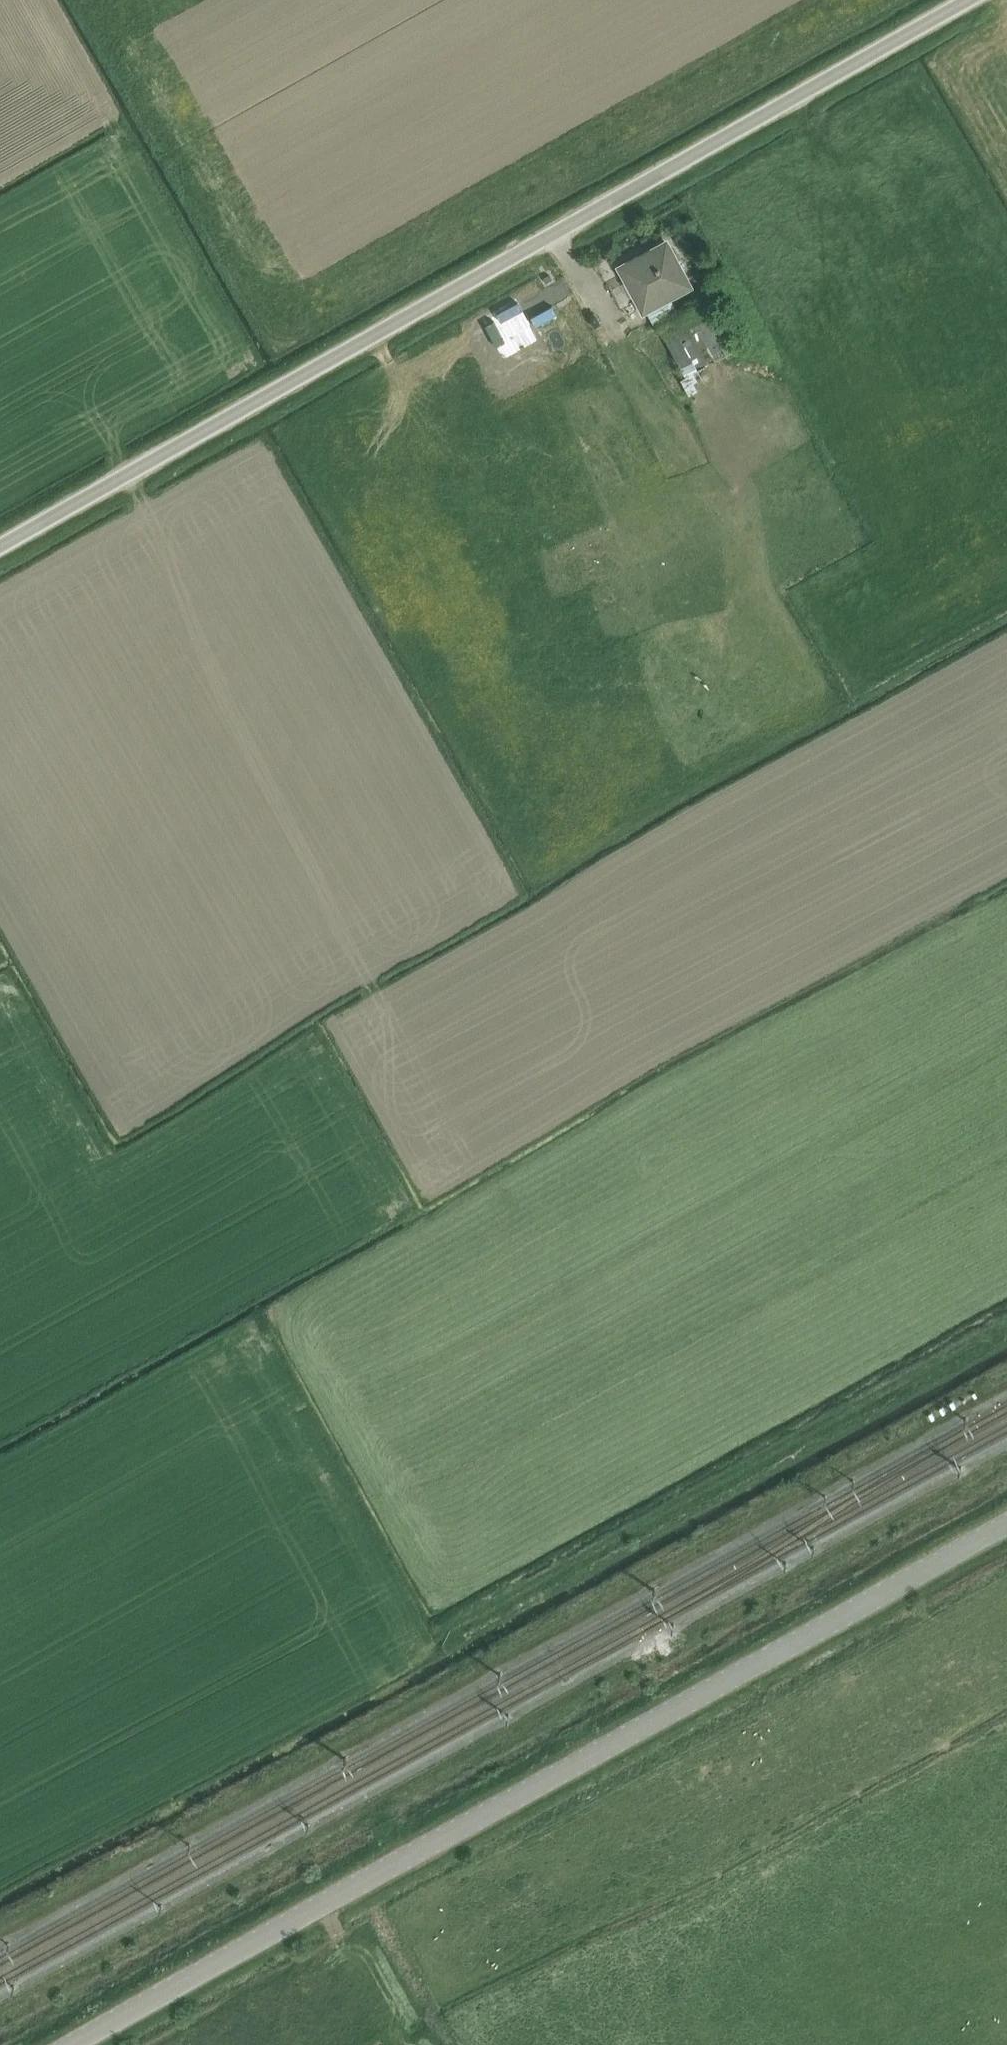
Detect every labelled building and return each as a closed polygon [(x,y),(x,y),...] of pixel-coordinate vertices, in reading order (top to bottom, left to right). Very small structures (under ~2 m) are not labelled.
[(666,244),(644,256),(621,268),(643,311),(689,286),(666,244)] [(545,287),(546,286),(553,282),(550,276),(542,281),(545,287)] [(710,295),(657,324),(685,377),(739,348),(710,295)]
